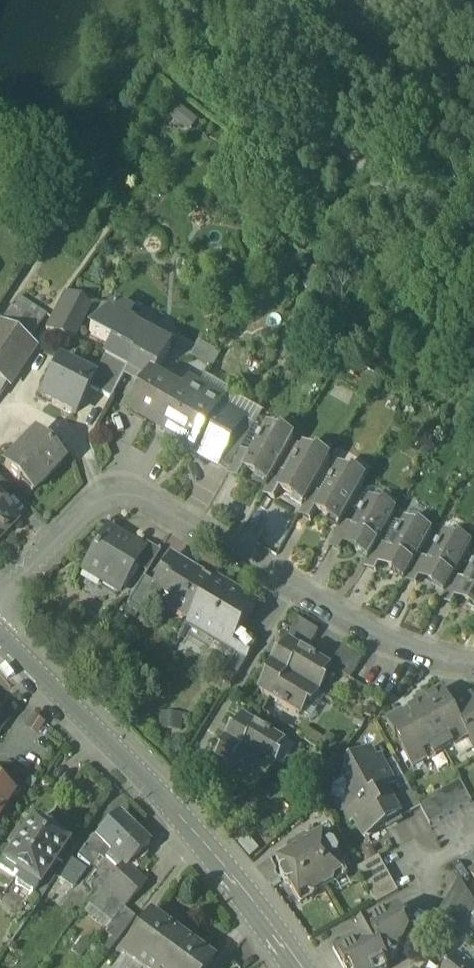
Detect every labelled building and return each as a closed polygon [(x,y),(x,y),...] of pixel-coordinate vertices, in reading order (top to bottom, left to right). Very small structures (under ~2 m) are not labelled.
[(178,106),(172,116),(189,126),(194,116),(178,106)] [(70,340),(90,303),(65,290),(46,327),(70,340)] [(18,296),(0,322),(28,340),(46,314),(18,296)] [(115,304),(89,331),(111,343),(105,354),(128,367),(135,370),(141,392),(152,372),(155,375),(176,337),(115,304)] [(28,340),(0,322),(0,323),(0,381),(6,385),(34,344),(28,340)] [(196,342),(191,355),(211,362),(216,348),(196,342)] [(89,386),(111,397),(128,367),(105,354),(95,375),(89,386)] [(40,397),(71,413),(76,411),(89,386),(95,375),(74,365),(67,367),(58,363),(40,397)] [(130,412),(147,422),(148,418),(161,425),(159,429),(160,430),(185,386),(171,377),(167,382),(155,375),(152,372),(141,392),(130,412)] [(160,430),(172,436),(197,392),(185,386),(160,430)] [(197,448),(221,406),(197,392),(172,436),(183,443),(184,440),(197,448)] [(256,426),(221,406),(197,448),(195,451),(194,453),(208,462),(210,459),(230,470),(240,453),(256,426)] [(147,422),(159,429),(161,425),(148,418),(147,422)] [(255,477),(269,485),(276,473),(294,441),(282,434),(279,438),(267,430),(251,459),(245,470),(255,476),(255,477)] [(23,476),(36,489),(63,461),(36,434),(5,466),(20,479),(23,476)] [(184,440),(183,443),(195,451),(197,448),(184,440)] [(290,497),(305,506),(312,494),(330,462),(318,454),(316,458),(303,450),(287,479),(281,490),(291,496),(290,497)] [(228,474),(239,480),(244,471),(245,470),(251,459),(240,453),(230,470),(228,474)] [(326,518),(341,526),(342,525),(366,482),(353,475),(352,478),(339,471),(322,500),(316,510),(317,511),(327,517),(326,518)] [(264,494),(275,501),(280,492),(281,490),(287,479),(276,473),(269,485),(264,494)] [(32,492),(36,489),(23,476),(20,479),(32,492)] [(1,500),(0,499),(11,488),(0,478),(0,501),(1,500)] [(300,515),(311,521),(316,512),(317,511),(316,510),(322,500),(312,494),(305,506),(300,515)] [(356,549),(371,557),(378,545),(396,513),(383,506),(381,509),(369,502),(352,530),(346,541),(347,541),(357,547),(356,549)] [(16,521),(0,506),(0,537),(16,521)] [(392,569),(407,578),(418,558),(432,533),(419,526),(417,530),(404,522),(388,551),(382,562),(393,568),(392,569)] [(330,546),(341,552),(346,543),(347,541),(346,541),(352,530),(342,525),(341,526),(330,546)] [(98,580),(119,592),(134,566),(144,551),(142,550),(107,529),(86,564),(101,573),(98,580)] [(432,583),(447,591),(453,579),(472,546),(460,540),(458,543),(445,536),(428,565),(422,575),(423,575),(433,581),(432,583)] [(134,566),(146,573),(159,551),(146,543),(142,550),(144,551),(134,566)] [(366,566),(376,573),(381,564),(382,562),(388,551),(378,545),(371,557),(366,566)] [(169,558),(166,563),(173,567),(181,565),(169,558)] [(406,580),(417,586),(422,577),(423,575),(422,575),(428,565),(418,558),(407,578),(406,580)] [(186,568),(181,565),(173,567),(166,563),(156,579),(158,580),(155,585),(153,585),(144,601),(146,602),(155,607),(157,605),(170,613),(171,610),(190,621),(212,584),(204,579),(206,576),(187,565),(186,568)] [(83,571),(98,580),(101,573),(86,564),(83,571)] [(473,607),(473,568),(464,585),(458,596),(468,602),(468,603),(473,607)] [(216,578),(212,584),(190,621),(187,626),(230,651),(241,633),(259,603),(216,578)] [(127,605),(139,612),(146,602),(144,601),(153,585),(143,579),(127,605)] [(441,600),(453,606),(458,597),(458,596),(464,585),(453,579),(447,591),(441,600)] [(299,619),(292,629),(313,641),(319,631),(299,619)] [(307,651),(313,641),(292,629),(286,639),(292,642),(307,651)] [(221,682),(231,688),(258,643),(241,633),(230,651),(237,655),(221,682)] [(284,652),(275,667),(319,693),(327,681),(323,679),(331,666),(307,651),(292,642),(285,653),(284,652)] [(344,646),(337,656),(358,668),(364,658),(344,646)] [(358,668),(337,656),(331,666),(334,668),(351,679),(358,668)] [(319,693),(275,667),(266,681),(268,682),(262,693),(300,717),(308,704),(311,706),(319,693)] [(470,740),(464,728),(452,707),(443,691),(428,699),(426,696),(414,702),(417,708),(403,715),(402,713),(387,722),(397,739),(398,738),(404,748),(402,749),(414,771),(470,740)] [(464,728),(473,722),(473,697),(473,695),(452,707),(464,728)] [(239,728),(230,743),(274,769),(281,756),(278,754),(285,741),(246,718),(240,729),(239,728)] [(464,728),(470,740),(473,747),(473,722),(464,728)] [(274,769),(230,743),(221,757),(222,758),(216,768),(255,792),(263,780),(266,782),(274,769)] [(363,834),(370,836),(387,827),(383,821),(398,813),(389,797),(386,792),(395,787),(381,761),(377,763),(372,753),(351,765),(347,779),(352,788),(345,812),(351,823),(355,821),(363,834)] [(460,781),(419,805),(409,787),(389,797),(398,813),(401,819),(421,809),(430,826),(472,803),(460,781)] [(14,796),(6,791),(7,790),(0,785),(0,817),(14,796)] [(387,827),(401,819),(398,813),(383,821),(387,827)] [(119,815),(94,838),(110,854),(134,830),(119,815)] [(17,886),(33,897),(68,847),(34,824),(24,839),(20,836),(10,850),(13,852),(2,868),(15,878),(21,881),(17,886)] [(110,854),(115,858),(125,868),(149,844),(134,830),(110,854)] [(303,851),(304,851),(325,890),(335,885),(336,879),(347,874),(339,859),(341,853),(336,845),(331,844),(325,833),(312,840),(310,847),(303,851)] [(109,856),(110,854),(94,838),(88,845),(79,860),(90,867),(99,853),(108,857),(109,856)] [(325,890),(304,851),(297,855),(289,853),(277,859),(283,870),(282,871),(281,875),(286,885),(291,885),(299,900),(310,894),(315,895),(325,890)] [(102,881),(106,885),(123,902),(123,904),(126,906),(144,886),(125,868),(115,858),(105,867),(111,873),(102,881)] [(358,869),(364,880),(385,869),(379,858),(358,869)] [(87,873),(76,865),(68,859),(58,874),(67,879),(78,886),(87,873)] [(364,880),(372,894),(393,882),(385,869),(364,880)] [(3,897),(24,912),(33,897),(17,886),(21,881),(15,878),(3,897)] [(473,945),(473,943),(473,902),(461,881),(435,922),(473,945)] [(393,882),(372,894),(378,904),(399,893),(393,882)] [(124,908),(126,906),(123,904),(123,902),(106,885),(92,908),(111,922),(124,908)] [(111,922),(92,908),(89,906),(83,914),(105,929),(111,922)] [(104,930),(117,941),(135,917),(124,908),(111,922),(105,929),(104,930)] [(385,967),(387,967),(386,965),(398,958),(401,953),(399,950),(405,947),(404,947),(411,936),(406,926),(408,925),(400,910),(370,926),(369,924),(359,930),(361,933),(333,949),(344,967),(383,967),(385,967)] [(212,963),(186,944),(188,941),(178,934),(176,936),(150,917),(122,956),(138,967),(209,967),(212,963)] [(90,946),(80,939),(70,953),(81,960),(90,946)] [(459,962),(466,967),(473,967),(473,944),(473,943),(473,945),(459,962)] [(122,956),(113,967),(138,967),(122,956)]
